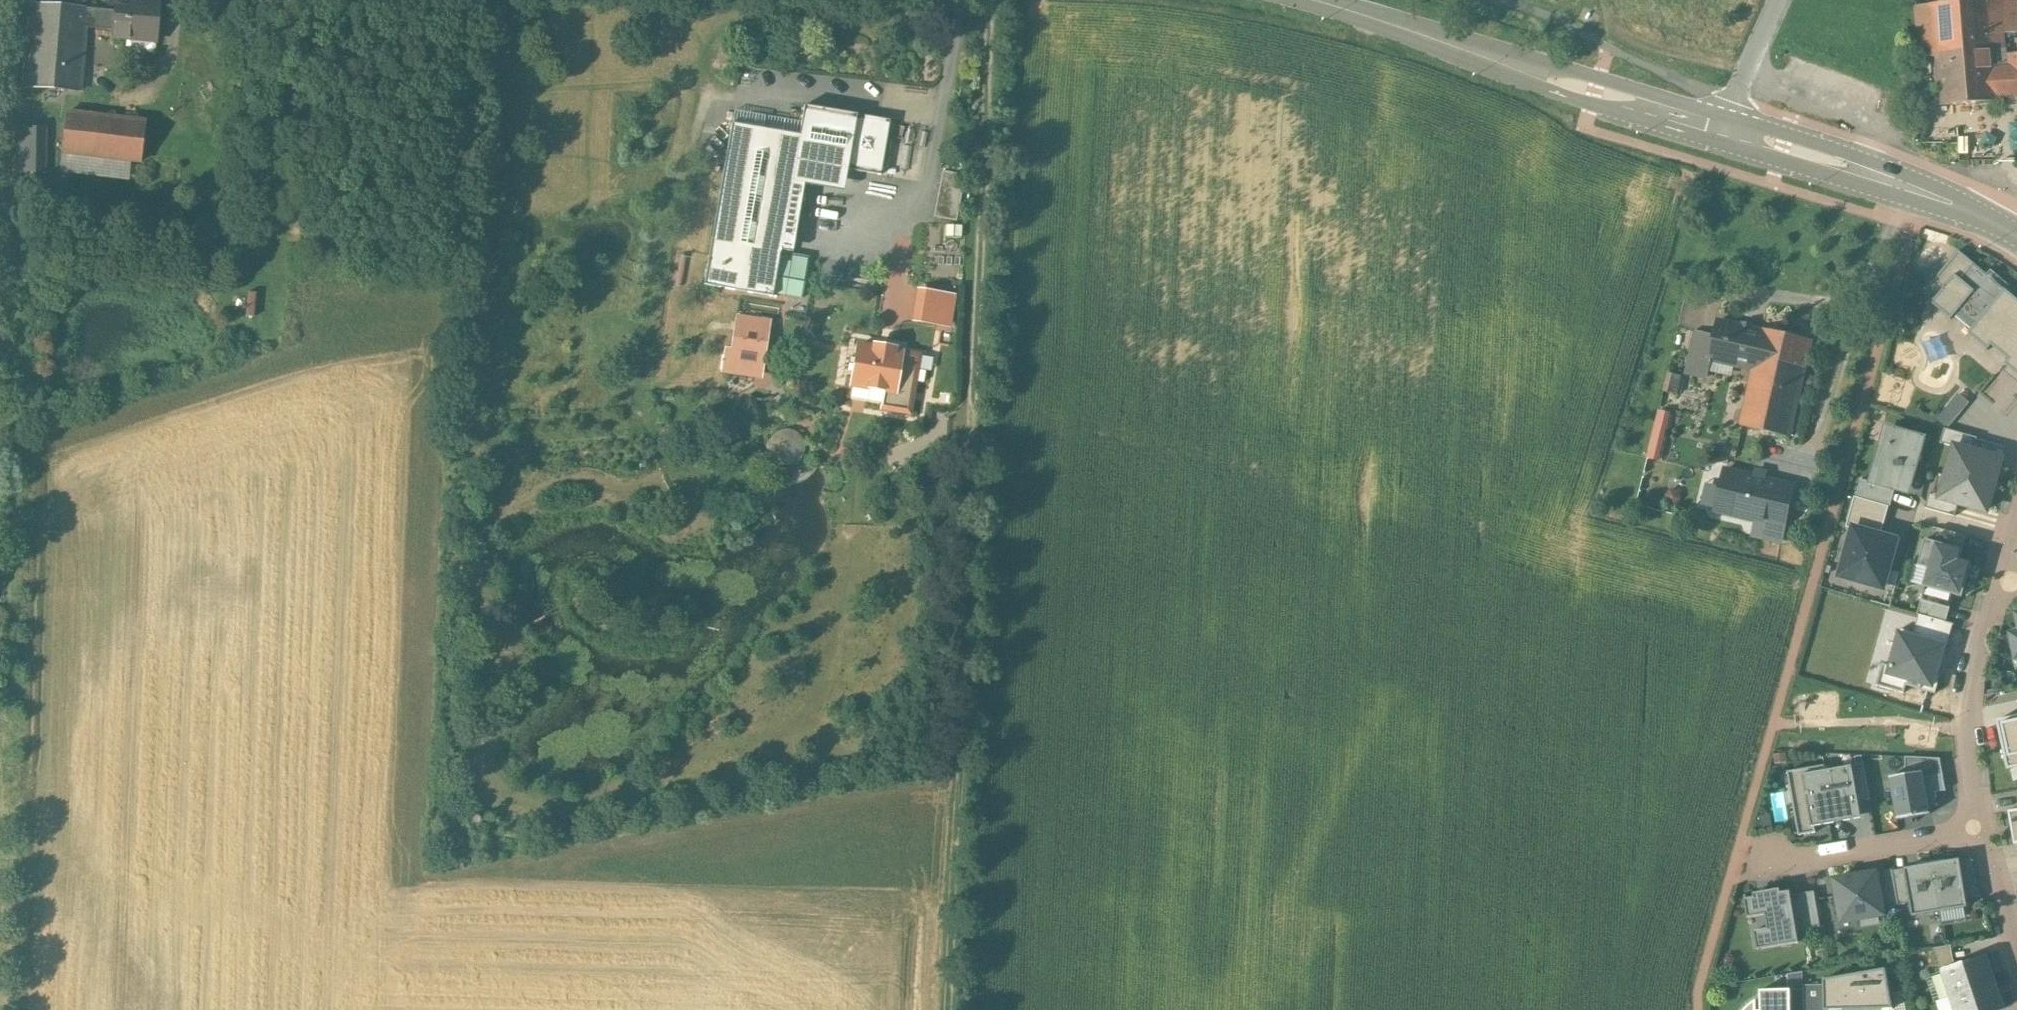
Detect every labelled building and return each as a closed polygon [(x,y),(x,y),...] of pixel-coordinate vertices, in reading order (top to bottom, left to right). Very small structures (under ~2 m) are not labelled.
[(117,9),(116,29),(116,36),(134,37),(134,35),(157,36),(156,39),(160,39),(162,0),(117,0),(117,9)] [(1915,6),(1920,59),(1938,58),(1942,108),(1998,103),(1998,98),(2016,96),(2016,56),(2008,56),(2009,69),(1994,70),(1993,53),(2003,52),(2002,34),(2007,34),(2004,0),(1982,0),(1915,6)] [(86,7),(35,5),(31,84),(82,86),(85,28),(86,7)] [(117,9),(86,7),(85,28),(116,29),(117,9)] [(147,122),(69,110),(63,150),(141,161),(147,122)] [(881,175),(890,125),(805,111),(804,122),(785,119),(783,132),(731,123),(704,285),(772,297),(781,251),(793,253),(805,184),(844,191),(848,169),(881,175)] [(35,127),(19,127),(20,171),(34,171),(35,127)] [(1959,250),(1926,290),(1935,299),(1932,303),(1951,319),(1955,315),(1972,329),(1969,334),(1988,350),(1992,346),(2009,360),(2005,364),(2016,374),(2016,299),(1959,250)] [(919,332),(956,337),(961,302),(924,297),(919,332)] [(765,355),(770,321),(737,315),(732,350),(726,349),(722,372),(761,379),(765,355)] [(1762,331),(1718,321),(1715,337),(1696,332),(1687,373),(1706,378),(1711,359),(1754,369),(1750,385),(1751,385),(1764,329),(1763,329),(1762,331)] [(1811,340),(1764,329),(1751,385),(1741,426),(1803,440),(1812,403),(1798,400),(1811,340)] [(874,348),(858,345),(856,358),(849,357),(847,371),(854,372),(851,384),(883,390),(880,408),(909,413),(915,382),(923,383),(925,370),(917,369),(919,355),(895,351),(895,348),(875,344),(874,348)] [(1952,426),(1973,401),(1962,391),(1941,417),(1952,426)] [(1650,457),(1663,460),(1675,411),(1662,408),(1650,457)] [(1893,428),(1889,444),(1882,442),(1871,482),(1871,483),(1895,490),(1904,492),(1906,484),(1912,485),(1925,437),(1893,428)] [(1974,451),(1978,437),(1945,428),(1941,443),(1955,447),(1955,446),(1974,451)] [(1955,446),(1955,447),(1941,497),(1941,498),(1959,503),(1987,511),(2002,459),(1974,451),(1955,446)] [(1796,486),(1726,468),(1715,512),(1785,530),(1796,486)] [(1891,507),(1895,490),(1871,483),(1871,482),(1861,479),(1856,497),(1891,507)] [(1959,503),(1941,498),(1941,497),(1929,493),(1925,508),(1955,516),(1959,503)] [(1852,526),(1838,578),(1884,590),(1898,538),(1852,526)] [(1938,528),(1934,541),(1963,549),(1967,536),(1938,528)] [(1963,549),(1934,541),(1926,539),(1919,565),(1928,568),(1923,586),(1925,587),(1922,598),(1951,606),(1954,595),(1963,597),(1972,562),(1961,559),(1963,549)] [(1947,622),(1951,606),(1922,598),(1918,614),(1947,622)] [(1898,632),(1887,676),(1934,688),(1946,644),(1898,632)] [(1997,723),(2007,770),(2016,768),(2016,719),(1997,723)] [(1906,757),(1905,774),(1923,771),(1924,775),(1933,774),(1933,758),(1906,757)] [(1859,801),(1870,799),(1864,764),(1852,766),(1859,801)] [(1825,765),(1788,772),(1792,796),(1806,793),(1812,827),(1862,818),(1859,801),(1852,766),(1826,771),(1825,765)] [(1905,774),(1890,777),(1897,820),(1931,814),(1928,799),(1937,798),(1936,792),(1946,790),(1943,772),(1933,774),(1924,775),(1923,771),(1905,774)] [(2009,811),(2015,845),(2016,844),(2016,810),(2009,811)] [(1946,860),(1932,862),(1940,912),(1968,907),(1966,897),(1962,871),(1960,859),(1946,862),(1946,860)] [(1919,866),(1905,868),(1906,875),(1910,903),(1913,916),(1940,912),(1932,862),(1919,865),(1919,866)] [(1966,897),(1979,895),(1974,869),(1962,871),(1966,897)] [(1877,872),(1835,879),(1842,922),(1884,914),(1883,907),(1878,880),(1877,872)] [(1897,905),(1910,903),(1906,875),(1892,878),(1897,905)] [(1892,878),(1878,880),(1883,907),(1897,905),(1892,878)] [(1745,899),(1748,918),(1766,915),(1768,929),(1754,931),(1758,950),(1799,943),(1797,931),(1791,895),(1791,891),(1781,893),(1780,889),(1754,893),(1755,897),(1745,899)] [(1797,931),(1821,927),(1815,891),(1791,895),(1797,931)] [(1952,945),(1934,948),(1941,971),(1956,966),(1954,958),(1952,945)] [(1956,966),(1941,971),(1950,997),(1996,982),(1988,955),(1956,966)] [(1824,985),(1825,1009),(1839,1009),(1893,1009),(1886,969),(1824,980),(1824,985)] [(1950,997),(1954,1009),(2001,1009),(2005,1009),(1996,982),(1950,997)] [(1824,985),(1804,985),(1804,989),(1805,1009),(1825,1009),(1824,985)] [(1791,990),(1792,1009),(1805,1009),(1804,989),(1791,990)] [(1761,1009),(1792,1009),(1791,990),(1761,990),(1761,1009)] [(1757,1000),(1750,1005),(1745,1009),(1757,1009),(1757,1000)]
